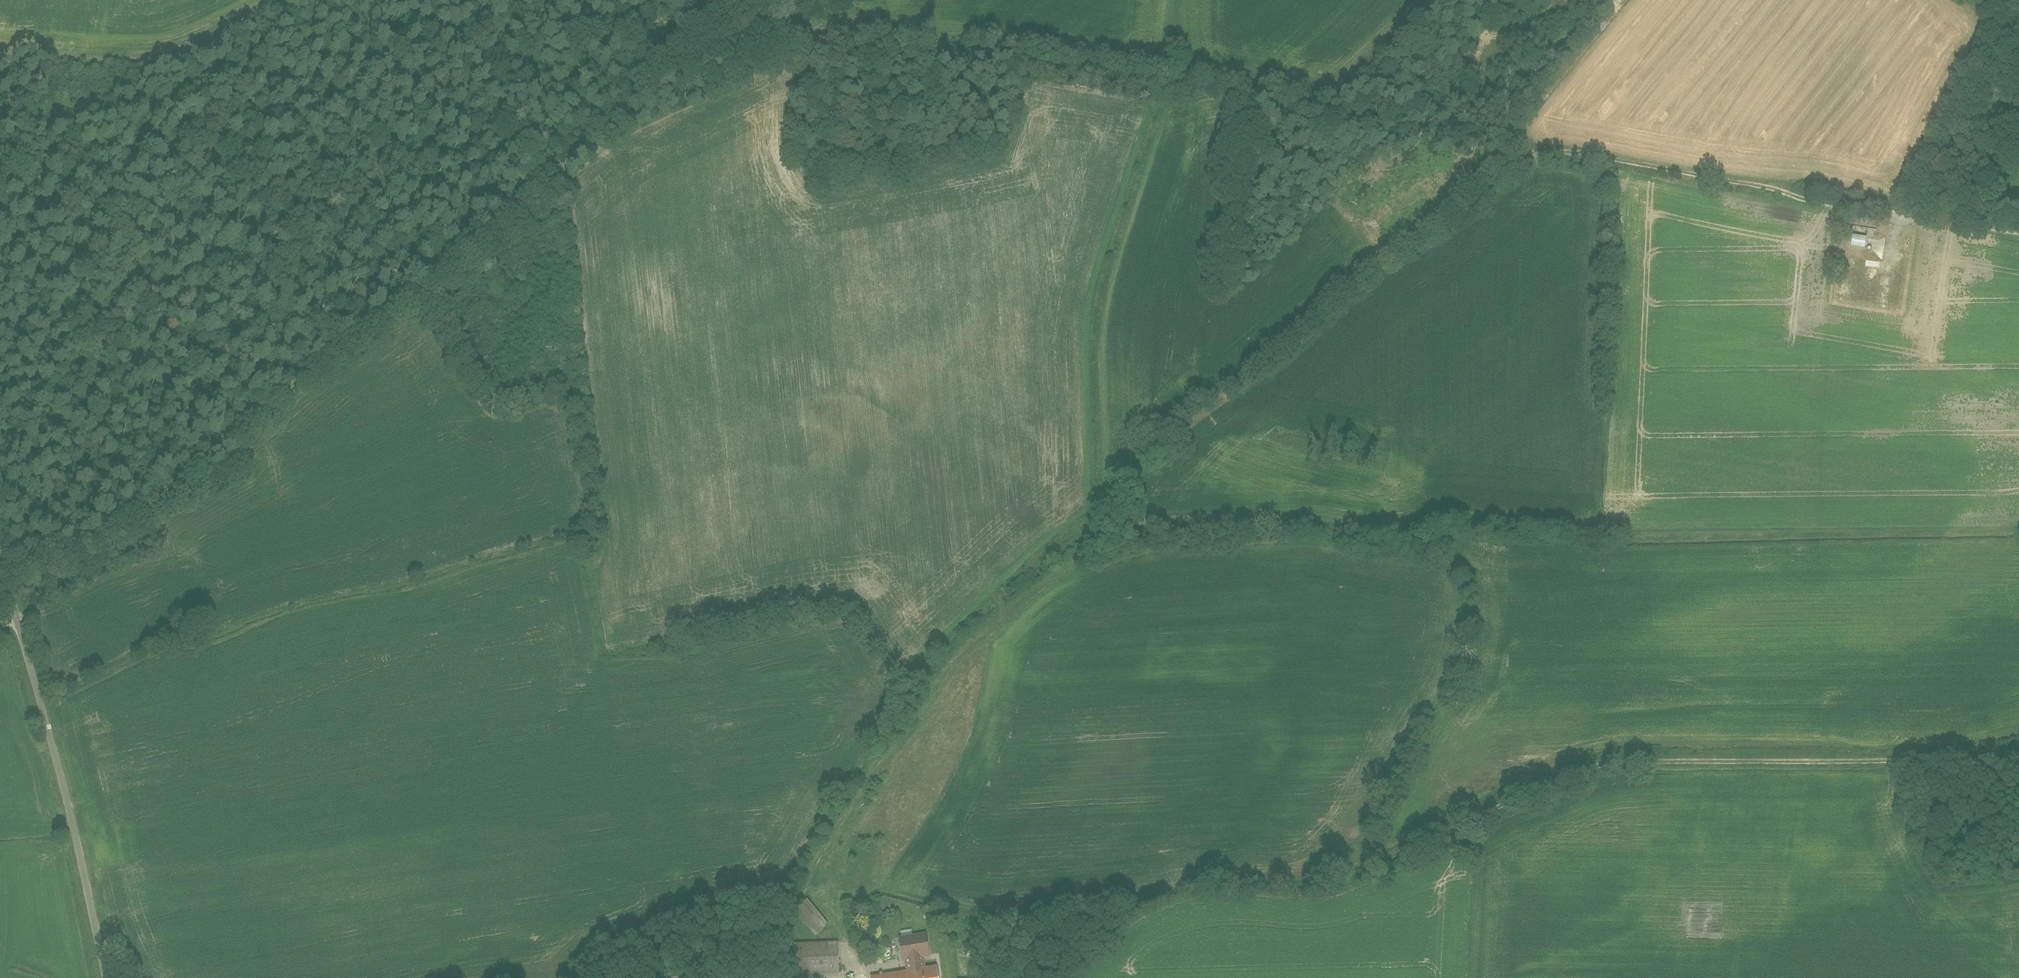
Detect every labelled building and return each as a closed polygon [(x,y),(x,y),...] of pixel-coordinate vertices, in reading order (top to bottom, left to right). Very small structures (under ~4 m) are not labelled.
[(1855,235),(1853,247),(1866,250),(1868,238),(1855,235)] [(813,896),(802,906),(821,927),(832,917),(813,896)] [(921,956),(931,955),(928,934),(899,938),(901,959),(906,958),(908,971),(870,976),(870,977),(941,977),(940,966),(922,968),(921,956)] [(796,941),(797,969),(840,968),(840,940),(796,941)]
